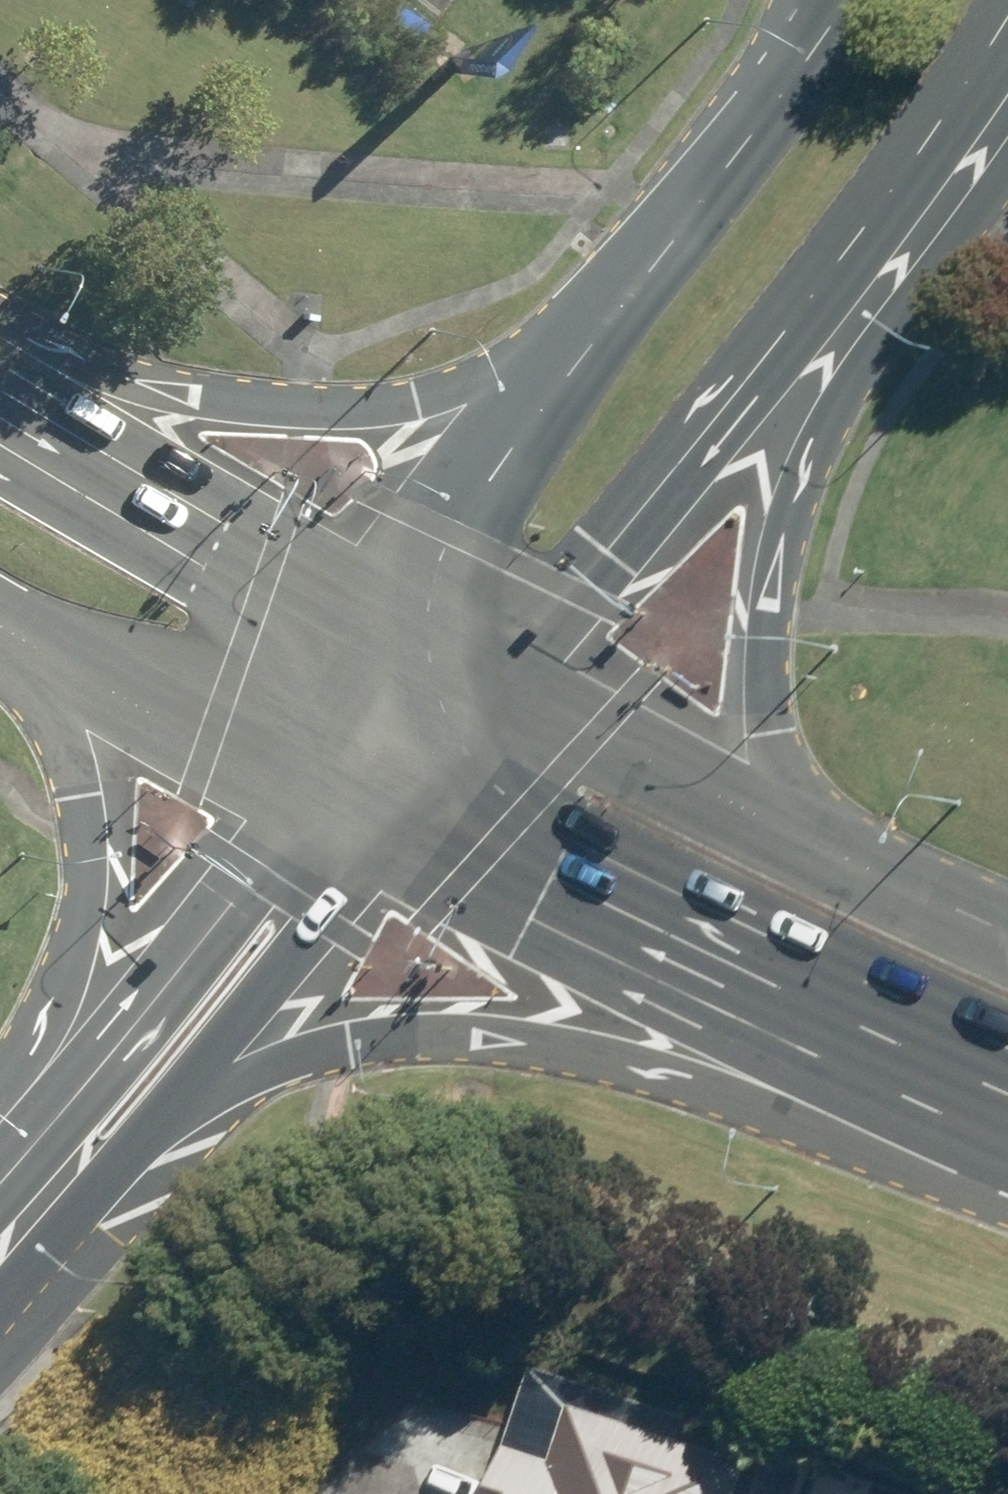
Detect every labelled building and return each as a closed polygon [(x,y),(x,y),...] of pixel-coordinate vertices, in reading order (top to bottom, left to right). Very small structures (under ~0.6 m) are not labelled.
[(763,1457),(562,1401),(536,1493),(753,1493),(763,1457)]
